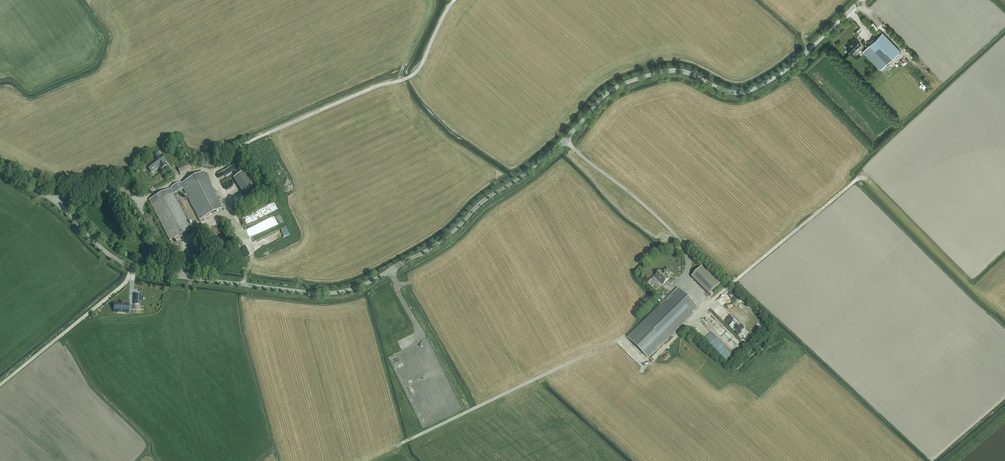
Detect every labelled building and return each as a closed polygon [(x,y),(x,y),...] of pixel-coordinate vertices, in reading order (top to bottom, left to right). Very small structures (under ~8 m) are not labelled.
[(866,55),(881,70),(900,51),(883,32),(866,48),(870,51),(866,55)] [(855,39),(846,48),(852,54),(861,44),(855,39)] [(924,90),(929,85),(923,81),(919,85),(924,90)] [(162,169),(167,165),(165,163),(166,161),(161,155),(160,156),(158,154),(152,157),(155,160),(147,166),(151,173),(159,167),(162,169)] [(180,174),(191,168),(188,163),(178,168),(180,174)] [(262,193),(247,169),(233,178),(248,202),(262,193)] [(149,200),(170,240),(192,229),(174,193),(184,188),(200,220),(222,209),(203,172),(181,183),(181,182),(171,187),(171,189),(149,200)] [(244,217),(247,223),(268,214),(267,212),(274,209),(274,210),(278,208),(275,202),(269,205),(269,206),(244,217)] [(282,234),(283,237),(290,234),(287,227),(276,231),(277,235),(282,234)] [(197,242),(189,246),(198,263),(206,259),(197,242)] [(692,276),(710,294),(721,283),(703,265),(692,276)] [(669,278),(668,278),(667,278),(667,276),(668,276),(672,272),(667,268),(663,272),(661,270),(660,271),(659,271),(658,273),(655,276),(663,284),(669,278)] [(648,358),(693,313),(692,312),(697,307),(678,288),(628,337),(648,358)] [(117,312),(126,312),(129,312),(128,312),(128,304),(130,304),(124,303),(121,303),(114,303),(116,303),(116,311),(114,311),(114,312),(117,312)]
